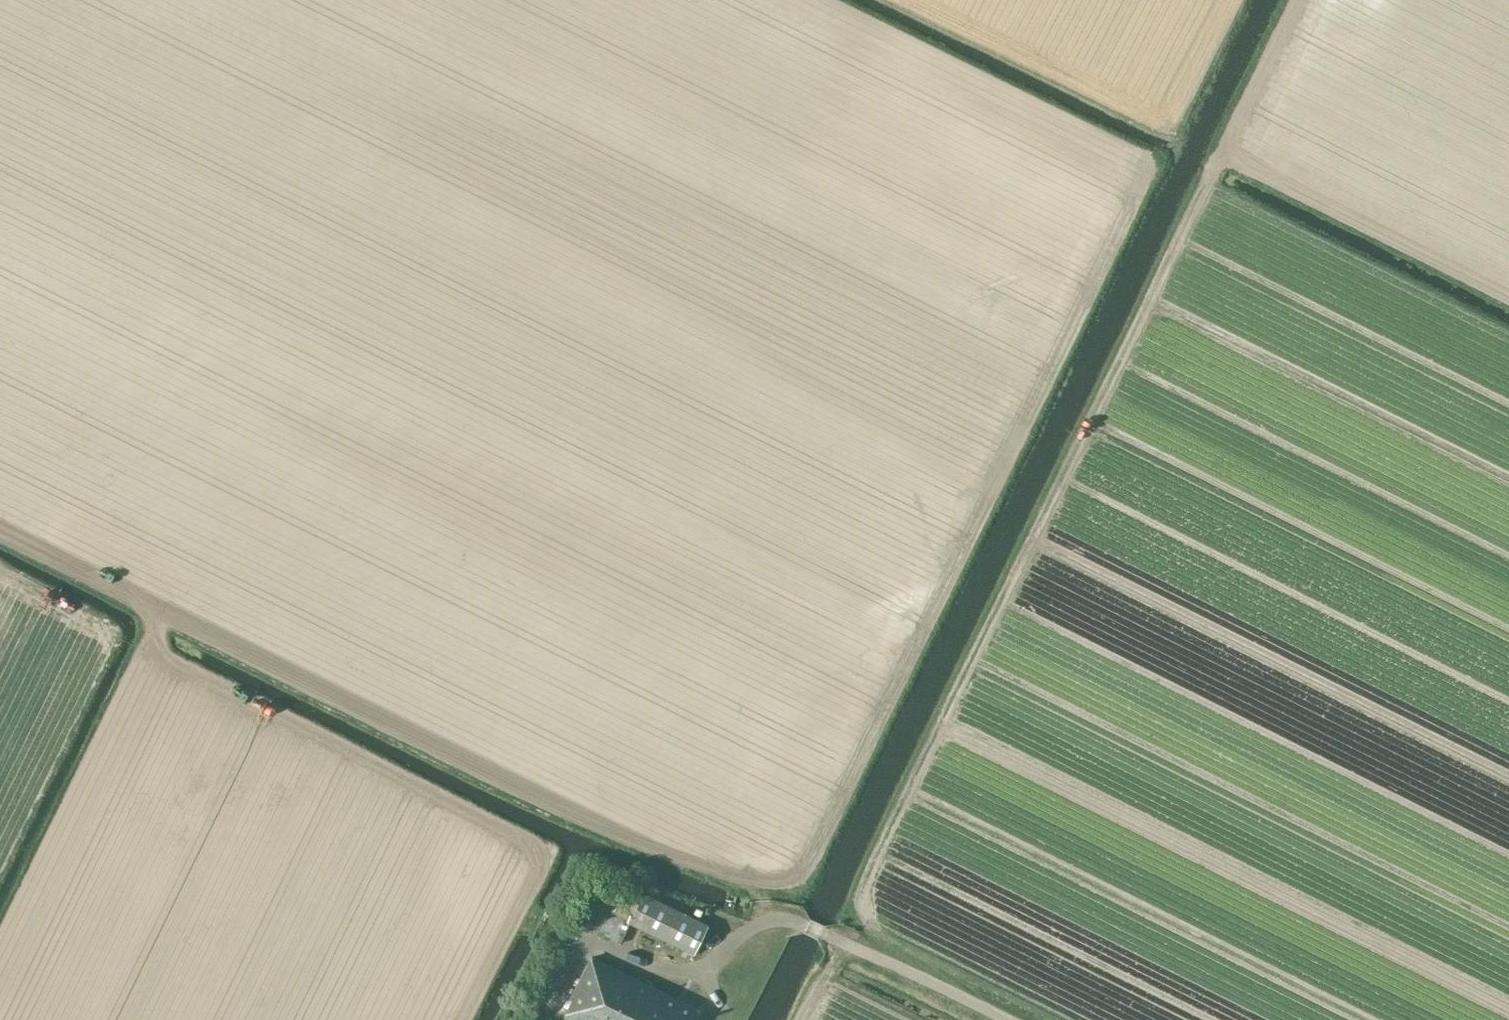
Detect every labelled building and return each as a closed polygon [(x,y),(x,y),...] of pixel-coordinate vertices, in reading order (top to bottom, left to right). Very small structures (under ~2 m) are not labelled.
[(644,894),(630,922),(694,954),(708,925),(644,894)] [(699,1009),(594,958),(572,1001),(575,1002),(568,1017),(574,1019),(693,1019),(699,1009)]
